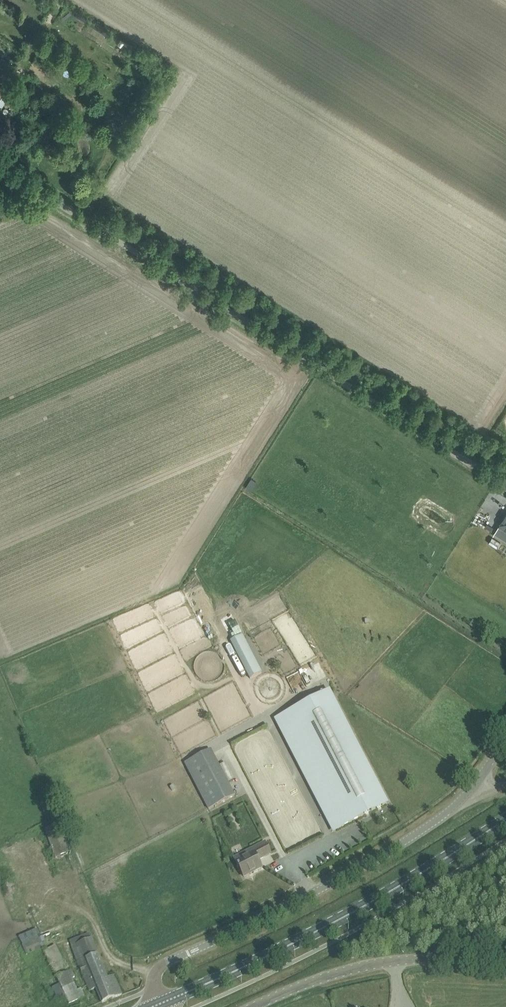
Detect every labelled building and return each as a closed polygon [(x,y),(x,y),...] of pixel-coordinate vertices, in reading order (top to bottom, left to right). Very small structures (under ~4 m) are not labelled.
[(18,68),(1,58),(0,59),(0,97),(18,68)] [(252,478),(245,487),(246,487),(250,491),(257,481),(252,478)] [(473,621),(469,626),(475,629),(478,624),(473,621)] [(223,622),(217,631),(224,635),(230,626),(223,622)] [(231,641),(250,679),(262,673),(242,635),(231,641)] [(300,672),(288,677),(294,690),(306,684),(300,672)] [(329,693),(278,719),(335,830),(363,815),(363,814),(371,810),(371,811),(387,803),(329,693)] [(184,763),(208,810),(235,797),(211,749),(184,763)] [(225,763),(220,766),(229,782),(234,780),(225,763)] [(45,830),(55,858),(71,852),(60,824),(45,830)] [(250,854),(235,862),(238,869),(239,868),(244,877),(262,868),(258,860),(271,854),(266,845),(265,842),(247,851),(250,854)] [(108,978),(89,933),(69,941),(90,991),(96,988),(102,1003),(122,995),(114,975),(108,978)] [(43,948),(39,938),(22,945),(27,955),(43,948)] [(66,968),(56,945),(45,950),(55,973),(66,968)] [(75,977),(71,969),(57,977),(60,983),(53,987),(59,999),(66,995),(70,1003),(84,996),(81,989),(78,991),(72,979),(75,977)]
